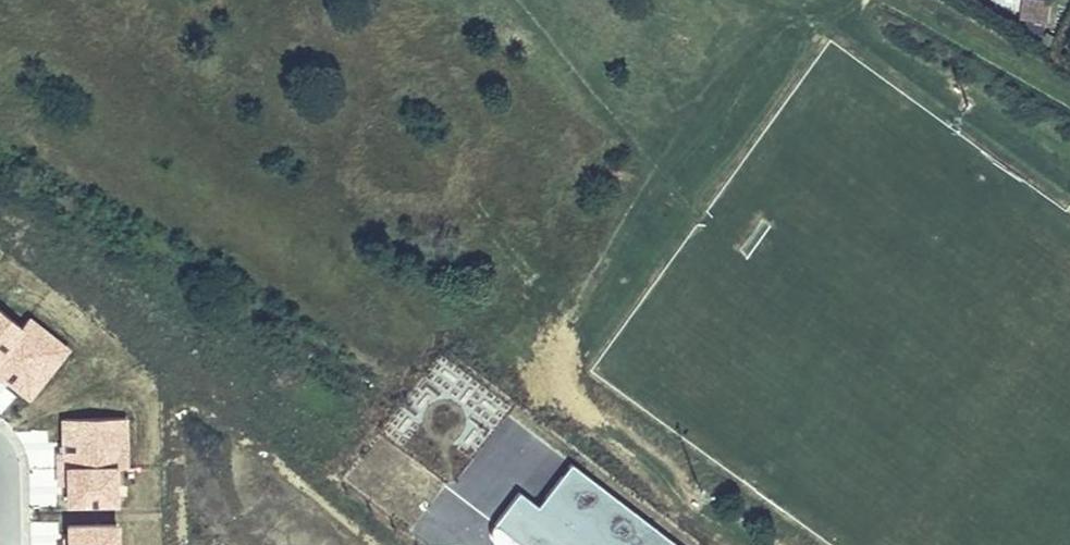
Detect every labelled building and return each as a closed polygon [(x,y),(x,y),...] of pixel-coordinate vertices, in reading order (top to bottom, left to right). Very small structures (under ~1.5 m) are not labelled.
[(1019,19),(1047,21),(1049,0),(1021,0),(1019,19)] [(3,365),(30,386),(68,337),(28,306),(21,314),(0,298),(0,369),(3,365)] [(130,456),(129,406),(70,408),(71,442),(63,443),(64,475),(72,475),(73,493),(120,491),(119,457),(130,456)] [(562,455),(536,492),(515,477),(492,509),(539,544),(690,544),(562,455)] [(121,515),(73,517),(73,535),(64,535),(65,544),(122,544),(121,515)]
